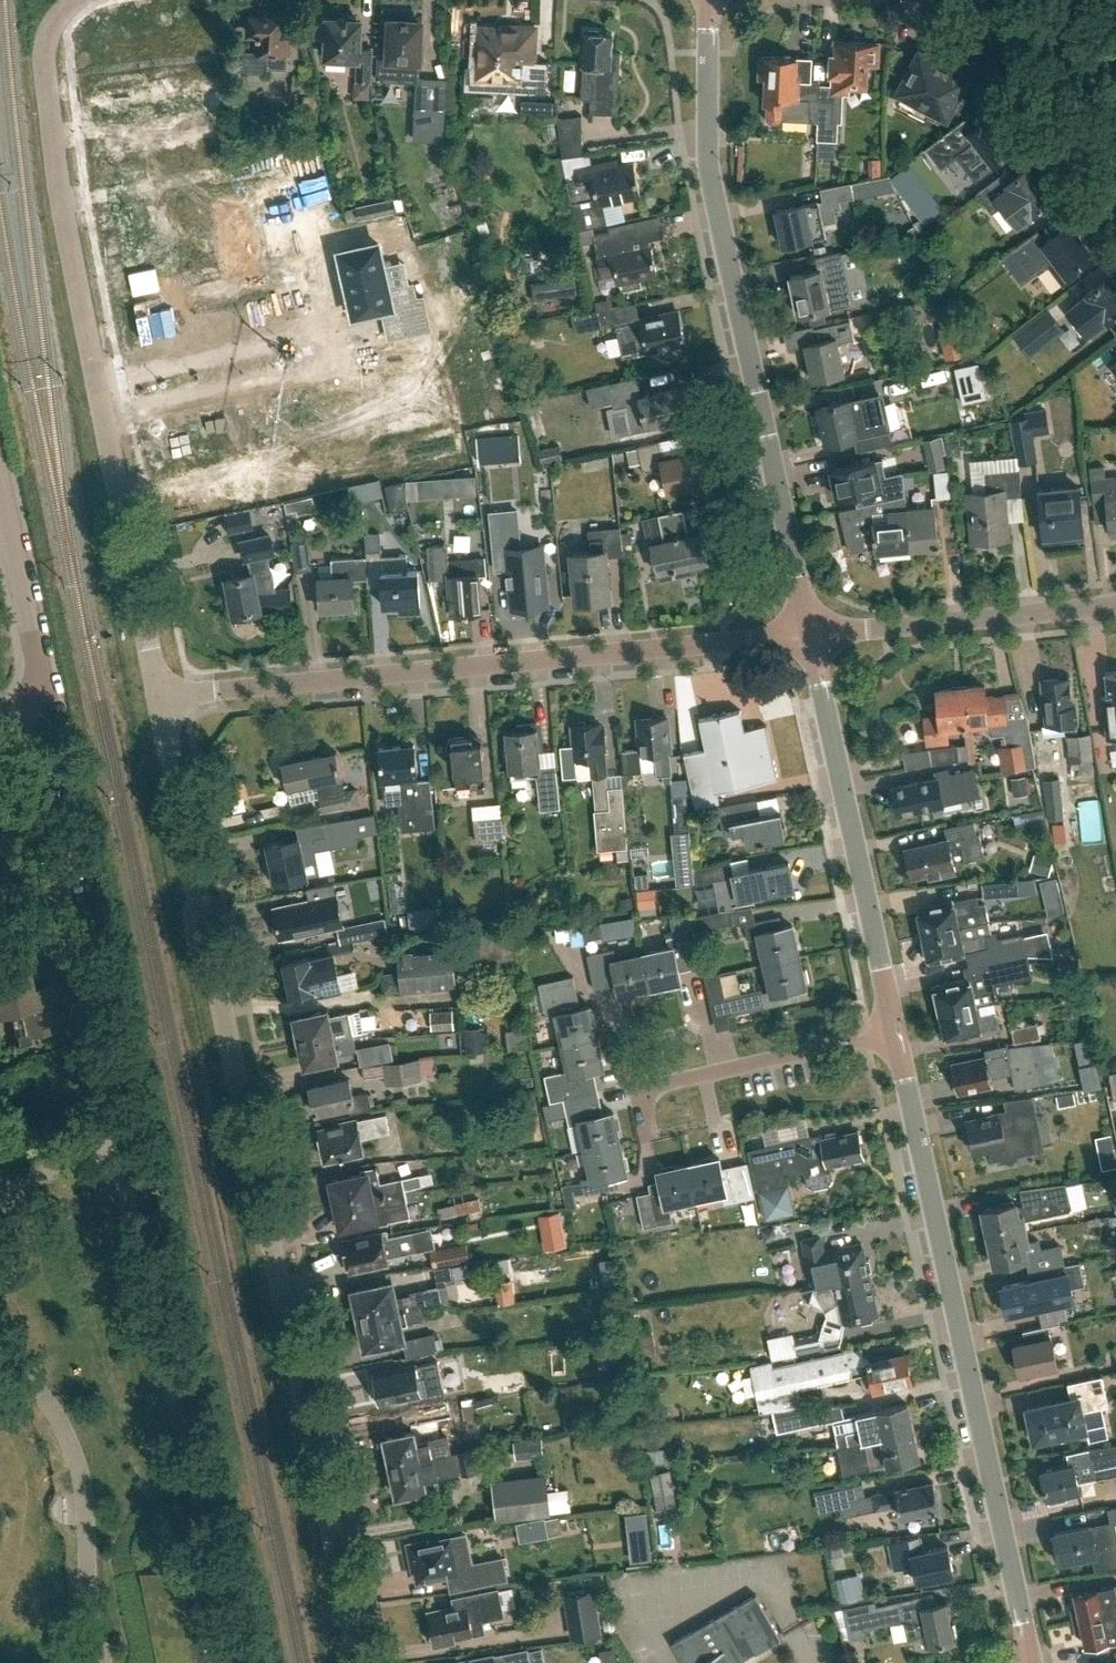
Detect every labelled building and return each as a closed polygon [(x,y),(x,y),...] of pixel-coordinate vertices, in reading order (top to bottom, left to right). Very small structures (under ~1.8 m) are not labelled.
[(287,69),(290,15),(250,12),(249,32),(258,33),(257,50),(242,50),(241,71),(267,72),(267,68),(287,69)] [(371,81),(372,48),(359,47),(361,21),(348,20),(348,18),(318,16),(317,38),(327,38),(326,57),(358,59),(357,80),(371,81)] [(421,44),(422,22),(390,20),(389,42),(386,42),(385,55),(389,55),(389,59),(401,60),(400,81),(419,82),(420,61),(423,61),(424,44),(421,44)] [(534,61),(536,27),(514,26),(514,28),(481,27),(479,67),(467,66),(466,90),(505,91),(505,90),(532,91),(532,93),(547,94),(548,61),(534,61)] [(600,33),(598,30),(590,30),(588,32),(585,32),(584,52),(581,54),(580,62),(582,64),(580,98),(590,99),(589,113),(596,113),(617,114),(618,81),(621,81),(622,62),(613,62),(613,52),(611,52),(612,33),(600,33)] [(876,65),(877,43),(836,41),(836,47),(833,47),(832,73),(835,73),(834,91),(849,91),(849,83),(865,84),(866,65),(876,65)] [(936,56),(920,48),(898,90),(900,91),(898,95),(902,98),(900,103),(926,116),(928,114),(937,119),(940,112),(947,116),(969,74),(953,66),(955,63),(937,54),(936,56)] [(819,121),(820,101),(819,101),(819,82),(811,81),(812,57),(761,55),(761,78),(766,78),(765,103),(767,103),(767,117),(771,121),(779,122),(783,118),(808,119),(808,120),(818,121),(819,121)] [(310,92),(311,79),(300,78),(299,92),(310,92)] [(523,101),(523,113),(554,114),(554,102),(523,101)] [(819,121),(818,121),(817,139),(837,140),(838,122),(833,121),(833,102),(820,101),(819,121)] [(417,104),(415,139),(444,141),(446,105),(417,104)] [(560,142),(582,139),(582,116),(556,118),(560,142)] [(993,165),(1018,146),(1002,125),(998,128),(989,117),(970,131),(962,120),(927,147),(941,165),(974,140),(993,165)] [(563,158),(579,230),(607,224),(602,203),(641,195),(634,162),(608,168),(607,162),(592,166),(589,155),(563,158)] [(1017,226),(1041,208),(1045,213),(1061,200),(1046,180),(1040,184),(1027,168),(1008,182),(1002,174),(978,193),(992,211),(1001,205),(1017,226)] [(824,224),(837,222),(835,211),(841,209),(839,201),(854,198),(851,183),(820,189),(822,201),(819,202),(818,200),(777,209),(785,245),(826,236),(824,224)] [(404,210),(401,199),(394,199),(393,199),(355,207),(355,208),(345,210),(347,223),(404,210)] [(921,235),(945,225),(939,211),(915,221),(921,235)] [(640,279),(657,275),(651,245),(648,245),(647,241),(664,237),(660,221),(594,235),(592,227),(579,231),(582,244),(595,241),(597,250),(596,251),(602,279),(617,275),(619,283),(622,283),(624,291),(641,287),(640,279)] [(1075,268),(1093,254),(1069,223),(1046,240),(1038,230),(1002,257),(1022,283),(1048,264),(1063,284),(1078,272),(1075,268)] [(295,255),(271,260),(282,309),(281,309),(282,310),(307,304),(299,270),(314,267),(307,238),(292,242),(295,255)] [(345,272),(338,274),(343,296),(350,295),(355,315),(398,305),(405,335),(431,329),(424,296),(417,298),(414,283),(388,289),(378,244),(340,252),(345,272)] [(258,314),(281,309),(282,309),(271,260),(248,265),(245,252),(230,256),(236,284),(250,281),(258,314)] [(852,303),(840,252),(815,257),(818,270),(791,276),(799,315),(852,303)] [(1115,316),(1115,285),(1109,275),(1086,292),(1087,295),(1068,309),(1076,320),(1073,322),(1081,333),(1084,330),(1087,334),(1106,320),(1107,322),(1115,316)] [(1030,355),(1063,330),(1048,309),(1014,334),(1030,355)] [(591,313),(578,315),(582,332),(595,330),(591,313)] [(685,340),(679,313),(655,318),(654,315),(640,318),(640,320),(620,325),(624,344),(630,343),(632,351),(646,348),(647,351),(651,350),(652,353),(663,350),(663,348),(668,346),(667,344),(685,340)] [(841,357),(838,343),(854,340),(849,320),(812,328),(815,341),(805,343),(813,380),(843,373),(843,377),(872,371),(867,351),(841,357)] [(944,361),(970,355),(966,337),(940,342),(944,361)] [(962,403),(986,398),(978,363),(955,368),(962,403)] [(641,396),(637,377),(586,388),(591,407),(612,403),(613,408),(626,405),(631,433),(644,430),(643,426),(692,416),(686,387),(641,396)] [(864,407),(862,397),(849,400),(849,399),(818,406),(826,445),(854,439),(857,452),(889,445),(886,431),(885,431),(878,404),(864,407)] [(1032,416),(1012,419),(1019,464),(1039,461),(1032,416)] [(925,438),(928,451),(933,450),(936,465),(946,463),(941,435),(925,438)] [(490,438),(477,440),(479,462),(492,460),(490,438)] [(664,458),(660,441),(637,446),(638,448),(626,450),(626,452),(629,466),(641,464),(643,472),(664,467),(670,496),(683,493),(682,488),(706,483),(705,480),(708,480),(705,469),(703,469),(699,451),(664,458)] [(973,542),(1008,538),(1004,498),(1021,496),(1017,456),(970,460),(974,493),(968,494),(973,542)] [(864,504),(870,503),(906,495),(903,471),(886,475),(882,458),(832,469),(838,497),(861,492),(864,504)] [(1103,466),(1089,468),(1093,501),(1106,500),(1109,529),(1110,529),(1111,536),(1115,535),(1115,478),(1105,479),(1103,466)] [(938,497),(951,496),(948,470),(935,471),(938,497)] [(475,476),(461,477),(462,495),(477,494),(475,476)] [(432,479),(418,480),(419,498),(434,497),(432,479)] [(391,512),(408,508),(403,482),(385,486),(391,512)] [(1044,544),(1085,540),(1079,487),(1038,491),(1044,544)] [(910,548),(906,509),(907,508),(906,495),(870,503),(872,522),(844,528),(849,547),(874,542),(875,551),(910,548)] [(906,509),(910,548),(938,545),(934,506),(907,508),(906,509)] [(228,533),(254,527),(250,509),(225,514),(228,533)] [(658,571),(660,578),(659,578),(660,580),(697,572),(697,570),(696,570),(695,563),(707,561),(701,533),(689,535),(683,509),(659,515),(643,518),(647,537),(651,537),(652,543),(658,571)] [(514,536),(517,536),(514,510),(488,512),(494,570),(507,569),(511,609),(544,606),(543,588),(546,588),(544,569),(541,569),(538,545),(518,547),(515,547),(514,536)] [(576,602),(609,599),(605,557),(622,555),(620,526),(588,529),(590,551),(572,553),(576,602)] [(306,541),(305,530),(291,532),(293,543),(291,543),(296,572),(312,570),(307,541),(306,541)] [(251,559),(254,574),(226,579),(227,581),(221,582),(224,597),(230,596),(234,616),(261,610),(262,612),(291,611),(290,589),(274,590),(268,563),(267,556),(275,554),(271,532),(238,539),(243,561),(251,559)] [(369,579),(368,578),(369,587),(383,586),(384,605),(420,604),(418,570),(407,571),(407,555),(382,556),(381,533),(364,534),(366,557),(367,557),(368,557),(369,579)] [(448,564),(447,544),(427,546),(430,579),(449,577),(451,598),(446,600),(447,609),(451,610),(452,614),(480,612),(477,575),(485,574),(484,558),(460,560),(460,562),(448,564)] [(353,579),(368,578),(369,579),(368,557),(367,557),(366,557),(332,559),(332,564),(319,564),(321,609),(355,607),(353,579)] [(1105,673),(1105,674),(1106,674),(1108,696),(1102,696),(1102,697),(1103,697),(1107,739),(1107,740),(1115,739),(1115,672),(1105,673)] [(1061,679),(1061,677),(1042,679),(1043,693),(1042,696),(1044,725),(1072,722),(1073,728),(1078,727),(1076,704),(1073,705),(1070,678),(1061,679)] [(963,706),(965,724),(987,722),(983,727),(992,734),(1005,733),(1007,744),(999,746),(1003,770),(1036,765),(1034,750),(1028,718),(1009,720),(1007,696),(986,698),(985,685),(966,687),(967,706),(963,706)] [(947,726),(965,724),(963,706),(967,706),(966,687),(936,690),(939,716),(924,718),(927,742),(948,740),(947,726)] [(744,729),(740,709),(701,718),(707,748),(685,753),(696,805),(719,800),(717,791),(778,778),(766,724),(744,729)] [(658,719),(658,716),(639,718),(640,735),(638,736),(639,748),(622,750),(624,773),(642,771),(641,755),(655,753),(657,775),(673,774),(667,719),(658,719)] [(563,775),(592,773),(592,776),(594,776),(597,810),(595,810),(599,849),(617,848),(619,859),(629,858),(628,846),(623,786),(607,788),(606,774),(607,774),(605,748),(607,748),(605,727),(601,727),(600,722),(587,723),(585,720),(578,721),(577,724),(572,724),(574,744),(560,745),(563,775)] [(542,772),(537,728),(536,722),(517,724),(517,730),(506,731),(508,742),(504,743),(506,757),(509,756),(512,779),(528,777),(527,772),(538,775),(541,809),(560,807),(559,799),(560,799),(557,770),(542,772)] [(1069,762),(1093,760),(1091,733),(1067,736),(1069,762)] [(473,741),(472,734),(452,736),(450,737),(449,739),(448,741),(448,743),(447,745),(448,747),(449,748),(450,750),(452,751),(454,752),(457,787),(471,785),(471,786),(475,786),(476,792),(484,791),(483,785),(486,785),(482,740),(473,741)] [(404,827),(435,823),(433,805),(431,778),(418,780),(414,743),(379,747),(384,792),(400,791),(404,827)] [(932,764),(967,758),(965,743),(928,747),(932,764)] [(332,751),(330,747),(323,748),(323,753),(282,762),(283,766),(279,768),(282,781),(286,781),(291,802),(319,796),(322,810),(359,803),(356,788),(345,790),(337,750),(332,751)] [(936,777),(892,787),(898,814),(944,803),(978,795),(972,768),(948,773),(947,768),(935,771),(936,777)] [(1048,820),(1063,818),(1059,778),(1043,780),(1048,820)] [(688,839),(688,831),(689,831),(686,795),(672,797),(675,832),(677,832),(677,840),(688,839)] [(1105,797),(1106,816),(1115,815),(1115,796),(1105,797)] [(761,815),(758,799),(720,806),(724,833),(746,829),(748,844),(784,838),(779,811),(761,815)] [(353,817),(324,822),(327,834),(300,840),(299,836),(268,843),(277,882),(320,873),(315,849),(357,842),(356,836),(377,833),(374,814),(353,817)] [(477,840),(505,837),(502,815),(474,818),(477,840)] [(977,835),(977,834),(974,820),(945,827),(948,839),(905,849),(912,877),(928,874),(929,879),(956,873),(954,864),(978,859),(976,851),(983,850),(979,834),(977,835)] [(728,863),(728,861),(694,868),(697,884),(728,878),(733,905),(755,901),(753,895),(794,887),(789,861),(752,869),(750,859),(728,863)] [(337,915),(330,882),(331,882),(330,880),(306,885),(306,887),(307,887),(310,898),(274,906),(278,923),(275,924),(277,935),(280,934),(281,937),(316,930),(315,929),(333,925),(331,916),(337,915)] [(983,897),(1021,894),(1019,880),(982,884),(983,897)] [(980,922),(990,921),(986,903),(980,904),(978,895),(953,901),(952,900),(935,903),(935,904),(918,908),(924,934),(980,922)] [(705,941),(702,930),(725,925),(733,924),(729,910),(721,911),(692,917),(695,930),(698,942),(705,941)] [(766,962),(800,955),(793,924),(783,926),(780,915),(746,923),(749,938),(760,936),(766,962)] [(385,919),(337,929),(340,944),(388,934),(385,919)] [(980,922),(924,934),(930,960),(947,956),(948,956),(965,953),(965,952),(989,946),(986,934),(992,933),(990,921),(980,922)] [(572,946),(584,944),(580,924),(568,926),(572,946)] [(651,987),(681,980),(679,971),(703,965),(698,942),(695,930),(668,936),(670,946),(643,952),(651,987)] [(993,946),(997,960),(1027,954),(1027,955),(1054,955),(1051,941),(1049,931),(1023,936),(1024,939),(993,946)] [(457,987),(453,945),(403,950),(407,991),(457,987)] [(651,987),(643,952),(616,958),(614,948),(587,954),(594,989),(617,984),(620,994),(651,987)] [(25,952),(0,957),(0,1012),(22,1007),(28,1034),(57,1028),(48,983),(32,987),(25,952)] [(310,957),(310,956),(283,962),(291,995),(316,989),(317,994),(342,988),(334,952),(310,957)] [(799,999),(797,988),(807,986),(806,982),(810,981),(807,968),(803,969),(800,955),(766,962),(772,989),(763,991),(762,987),(731,995),(732,1003),(727,1004),(729,1015),(799,999)] [(712,1003),(727,1000),(721,972),(706,975),(712,1003)] [(941,1012),(978,1003),(976,992),(997,987),(994,974),(970,979),(969,978),(935,986),(941,1012)] [(563,1043),(597,1035),(591,1004),(580,1007),(574,975),(539,983),(547,1019),(557,1016),(563,1043)] [(941,1012),(947,1038),(981,1030),(981,1029),(999,1025),(996,1011),(981,1014),(978,1003),(941,1012)] [(414,1019),(414,1007),(393,1008),(393,1020),(414,1019)] [(296,1018),(301,1041),(331,1034),(333,1039),(354,1035),(349,1011),(328,1016),(327,1011),(296,1018)] [(1015,1042),(1042,1037),(1039,1022),(1012,1027),(1015,1042)] [(487,1032),(466,1034),(467,1052),(488,1051),(487,1032)] [(357,1049),(354,1035),(333,1039),(331,1034),(301,1041),(306,1064),(337,1058),(336,1053),(357,1049)] [(551,1100),(599,1091),(594,1069),(604,1067),(597,1035),(563,1043),(569,1069),(545,1074),(551,1100)] [(1042,1084),(1034,1045),(1007,1045),(1007,1043),(985,1048),(987,1058),(986,1058),(986,1057),(952,1064),(956,1083),(960,1083),(962,1091),(992,1084),(991,1079),(1013,1074),(1016,1090),(1042,1084)] [(361,1066),(383,1062),(381,1050),(358,1054),(361,1066)] [(121,1056),(116,1057),(102,1059),(103,1065),(122,1061),(121,1056)] [(385,1084),(421,1079),(418,1057),(382,1062),(385,1084)] [(353,1092),(350,1077),(311,1085),(316,1111),(349,1104),(351,1111),(371,1106),(368,1092),(353,1092)] [(586,1148),(620,1141),(613,1111),(604,1113),(599,1091),(551,1100),(551,1101),(564,1098),(570,1125),(580,1122),(586,1148)] [(1072,1091),(1055,1094),(1057,1106),(1074,1103),(1072,1091)] [(973,1129),(969,1130),(973,1150),(990,1146),(993,1159),(1032,1150),(1027,1129),(1039,1127),(1032,1096),(1012,1098),(1005,1099),(1007,1110),(990,1114),(990,1116),(971,1120),(973,1129)] [(390,1130),(386,1112),(358,1118),(358,1117),(341,1120),(342,1123),(320,1128),(326,1157),(363,1149),(361,1137),(390,1130)] [(864,1157),(858,1131),(839,1135),(835,1131),(827,1133),(825,1138),(823,1138),(822,1137),(819,1135),(751,1150),(766,1218),(795,1211),(787,1173),(805,1169),(806,1173),(807,1173),(809,1182),(815,1186),(828,1183),(832,1177),(830,1168),(830,1164),(864,1157)] [(620,1141),(586,1148),(591,1175),(581,1178),(585,1193),(619,1185),(617,1175),(627,1173),(620,1141)] [(1115,1166),(1113,1150),(1097,1153),(1100,1169),(1115,1166)] [(689,1163),(696,1198),(722,1192),(725,1203),(755,1196),(748,1161),(722,1167),(720,1157),(689,1163)] [(669,1204),(696,1198),(689,1163),(658,1170),(660,1180),(650,1182),(651,1191),(638,1194),(645,1226),(673,1220),(669,1204)] [(336,1204),(405,1189),(421,1186),(418,1174),(379,1183),(375,1166),(361,1169),(362,1173),(331,1180),(336,1204)] [(571,1185),(570,1180),(561,1182),(561,1186),(564,1200),(566,1211),(576,1209),(574,1198),(572,1185),(571,1185)] [(989,1236),(1027,1228),(1025,1219),(1057,1212),(1055,1201),(1069,1198),(1066,1183),(1019,1189),(1022,1205),(1016,1206),(1015,1202),(983,1208),(989,1236)] [(405,1189),(336,1204),(341,1228),(372,1221),(374,1226),(389,1222),(387,1212),(378,1214),(377,1207),(408,1201),(405,1189)] [(481,1215),(477,1197),(454,1202),(457,1212),(465,1210),(467,1218),(481,1215)] [(762,1220),(771,1270),(798,1265),(789,1215),(762,1220)] [(989,1236),(996,1265),(1027,1258),(1030,1271),(1064,1264),(1060,1245),(1040,1249),(1038,1239),(1029,1241),(1027,1228),(989,1236)] [(417,1250),(413,1231),(388,1236),(387,1231),(344,1241),(350,1270),(370,1266),(374,1267),(390,1263),(388,1257),(417,1250)] [(817,1286),(869,1275),(862,1243),(824,1251),(820,1235),(803,1239),(809,1265),(812,1264),(817,1286)] [(433,1266),(441,1265),(470,1259),(465,1237),(429,1244),(433,1266)] [(497,1268),(549,1265),(548,1250),(496,1253),(497,1268)] [(1086,1285),(1081,1262),(1067,1265),(1067,1263),(1064,1264),(1030,1271),(1029,1271),(1031,1280),(1002,1286),(1008,1314),(1075,1300),(1072,1288),(1086,1285)] [(844,1321),(861,1318),(862,1322),(873,1320),(873,1315),(877,1314),(869,1275),(817,1286),(806,1288),(805,1303),(833,1316),(834,1304),(840,1302),(844,1321)] [(354,1290),(360,1318),(423,1305),(420,1291),(395,1296),(392,1282),(354,1290)] [(426,1319),(423,1306),(423,1305),(360,1318),(366,1346),(404,1338),(401,1324),(426,1319)] [(602,1314),(603,1328),(616,1326),(615,1313),(602,1314)] [(1027,1377),(1041,1371),(1041,1368),(1058,1365),(1049,1324),(1023,1330),(1025,1341),(1014,1344),(1020,1373),(1025,1372),(1027,1377)] [(797,1355),(822,1349),(819,1332),(793,1338),(797,1355)] [(863,1356),(861,1348),(794,1363),(773,1367),(772,1361),(750,1366),(760,1413),(803,1407),(798,1389),(798,1388),(816,1384),(851,1376),(852,1376),(861,1374),(864,1389),(875,1386),(875,1387),(912,1379),(906,1353),(884,1358),(883,1355),(870,1358),(869,1355),(863,1356)] [(438,1376),(435,1361),(415,1365),(415,1364),(374,1372),(377,1385),(381,1401),(421,1393),(419,1380),(438,1376)] [(1083,1433),(1082,1429),(1086,1428),(1082,1410),(1109,1404),(1102,1374),(1068,1382),(1071,1397),(1027,1407),(1034,1439),(1067,1432),(1068,1436),(1083,1433)] [(500,1406),(498,1393),(474,1400),(474,1396),(462,1399),(463,1406),(451,1409),(453,1421),(477,1416),(477,1413),(500,1406)] [(848,1444),(913,1430),(907,1403),(864,1412),(867,1428),(846,1432),(848,1444)] [(778,1432),(813,1424),(810,1411),(775,1418),(778,1432)] [(913,1430),(848,1444),(851,1457),(858,1456),(861,1470),(919,1458),(913,1430)] [(392,1467),(451,1454),(447,1435),(416,1442),(414,1431),(385,1438),(392,1467)] [(527,1440),(530,1457),(543,1455),(540,1438),(527,1440)] [(1065,1492),(1080,1489),(1078,1481),(1115,1472),(1115,1443),(1089,1447),(1067,1452),(1069,1464),(1041,1470),(1047,1496),(1048,1496),(1049,1502),(1067,1498),(1065,1492)] [(475,1448),(451,1454),(392,1467),(398,1495),(425,1489),(426,1492),(439,1489),(436,1476),(461,1471),(461,1474),(480,1470),(475,1448)] [(677,1509),(670,1470),(651,1473),(651,1474),(647,1475),(651,1496),(653,1495),(656,1512),(657,1512),(657,1513),(677,1509)] [(497,1521),(551,1515),(545,1473),(491,1480),(497,1521)] [(940,1509),(934,1481),(872,1495),(876,1510),(900,1505),(902,1517),(940,1509)] [(1087,1500),(1107,1491),(1102,1481),(1082,1491),(1087,1500)] [(862,1483),(835,1489),(822,1492),(825,1506),(838,1503),(839,1503),(866,1497),(862,1483)] [(628,1513),(632,1561),(654,1558),(649,1511),(628,1513)] [(1057,1544),(1053,1545),(1056,1559),(1060,1558),(1060,1560),(1093,1553),(1096,1568),(1115,1564),(1115,1545),(1111,1521),(1091,1525),(1091,1524),(1089,1524),(1054,1532),(1057,1544)] [(449,1575),(452,1590),(507,1578),(503,1557),(476,1563),(477,1564),(472,1565),(465,1534),(450,1538),(450,1537),(411,1545),(414,1557),(411,1558),(414,1573),(417,1572),(419,1581),(449,1575)] [(923,1551),(920,1537),(890,1543),(895,1569),(914,1565),(918,1581),(954,1573),(948,1546),(923,1551)] [(839,1603),(851,1600),(845,1576),(833,1579),(839,1603)] [(1115,1611),(1113,1604),(1115,1603),(1115,1584),(1075,1592),(1078,1604),(1074,1605),(1071,1609),(1073,1620),(1115,1611)] [(469,1635),(474,1634),(484,1632),(481,1620),(503,1615),(497,1589),(487,1591),(466,1596),(454,1598),(456,1608),(429,1614),(432,1630),(430,1630),(429,1631),(428,1632),(427,1634),(427,1636),(428,1638),(429,1640),(431,1641),(433,1642),(435,1642),(457,1637),(467,1638),(469,1635)] [(567,1594),(574,1636),(601,1632),(594,1590),(567,1594)] [(782,1638),(757,1593),(672,1642),(684,1662),(736,1662),(756,1651),(756,1653),(782,1638)] [(930,1645),(955,1640),(946,1602),(924,1607),(922,1595),(875,1605),(874,1601),(845,1607),(852,1638),(867,1635),(865,1628),(904,1620),(909,1638),(928,1634),(930,1645)] [(1076,1632),(1080,1635),(1084,1634),(1087,1645),(1115,1639),(1115,1611),(1073,1620),(1076,1632)] [(617,1627),(615,1617),(605,1618),(607,1628),(617,1627)] [(493,1654),(471,1659),(471,1658),(456,1661),(457,1662),(495,1662),(493,1654)]
